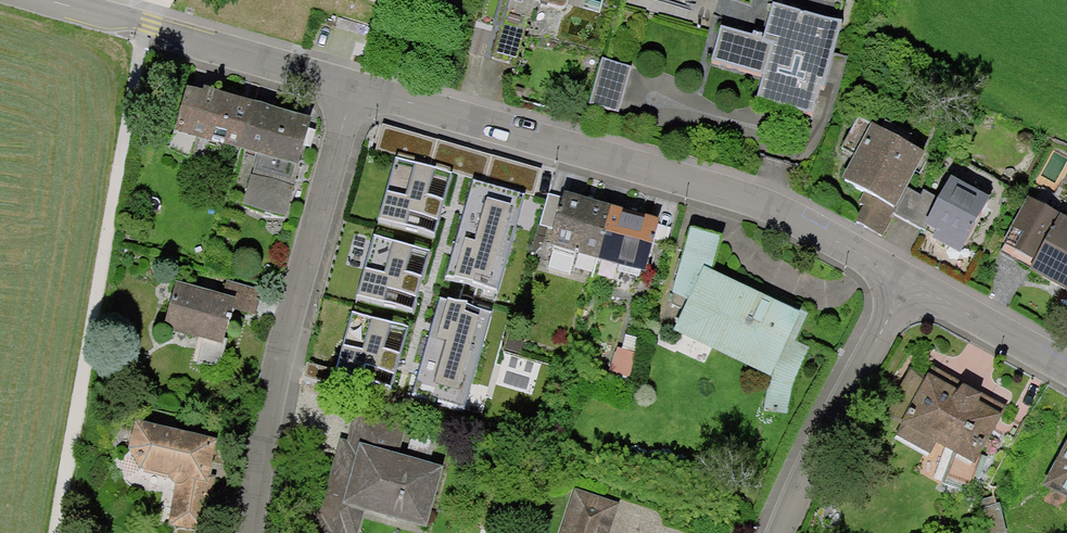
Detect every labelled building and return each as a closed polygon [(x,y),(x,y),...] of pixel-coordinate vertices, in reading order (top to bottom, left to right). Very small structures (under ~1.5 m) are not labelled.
[(575,12),(578,0),(528,0),(575,12)] [(770,42),(730,31),(721,65),(774,80),(767,104),(818,118),(825,92),(830,93),(849,27),(780,7),(770,42)] [(316,123),(194,88),(182,130),(261,155),(303,165),(316,123)] [(383,124),(375,151),(395,156),(430,166),(438,140),(383,124)] [(931,160),(876,128),(844,182),(899,214),(931,160)] [(493,155),(438,140),(430,166),(451,172),(473,179),(485,182),(493,155)] [(261,155),(248,207),(290,218),(303,165),(261,155)] [(541,169),(493,155),(485,182),(525,193),(533,196),(541,169)] [(430,166),(395,156),(378,217),(435,232),(451,172),(430,166)] [(473,179),(446,277),(498,291),(525,193),(485,182),(473,179)] [(995,205),(958,183),(929,232),(967,254),(995,205)] [(648,274),(663,226),(561,193),(545,241),(648,274)] [(1035,200),(1009,244),(1040,263),(1034,274),(1066,293),(1066,219),(1035,200)] [(690,230),(672,295),(691,303),(675,337),(774,382),(763,412),(787,415),(811,351),(797,341),(807,318),(710,275),(721,238),(690,230)] [(430,251),(374,235),(357,295),(413,310),(430,251)] [(226,342),(223,342),(231,313),(255,319),(262,292),(226,282),(221,301),(175,288),(162,333),(201,345),(196,367),(219,372),(226,342)] [(491,311),(440,297),(412,395),(463,409),(491,311)] [(408,326),(352,310),(335,369),(390,386),(408,326)] [(935,374),(901,437),(980,480),(1014,417),(935,374)] [(138,420),(127,470),(172,479),(176,489),(168,526),(199,532),(205,532),(225,439),(138,420)] [(425,531),(440,476),(394,463),(402,433),(359,422),(352,446),(343,443),(318,532),(361,532),(366,514),(425,531)] [(1047,488),(1066,499),(1066,453),(1047,488)] [(579,492),(565,532),(614,532),(623,506),(579,492)]
